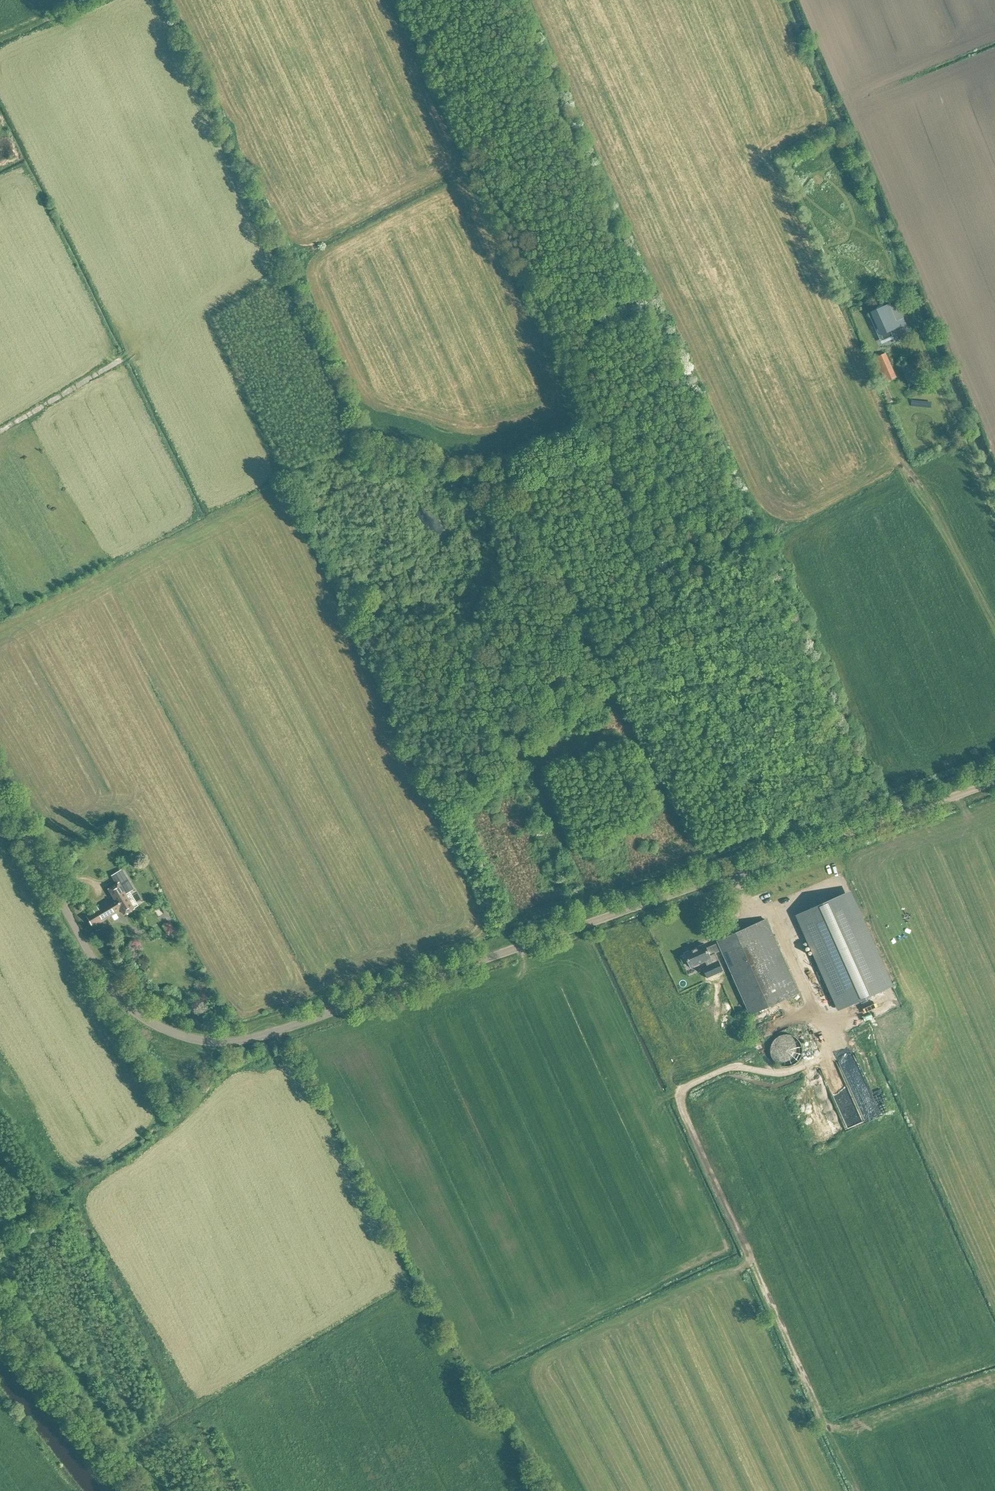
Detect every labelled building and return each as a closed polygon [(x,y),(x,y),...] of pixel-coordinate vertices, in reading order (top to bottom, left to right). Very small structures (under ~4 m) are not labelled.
[(882,303),(872,312),(871,313),(884,341),(893,337),(890,329),(893,327),(894,330),(906,324),(896,301),(884,307),(881,304),(882,303)] [(886,382),(897,377),(886,353),(874,358),(880,373),(881,373),(886,382)] [(905,386),(918,381),(911,364),(899,369),(905,386)] [(127,889),(122,881),(108,889),(113,897),(96,908),(97,909),(85,916),(91,926),(95,924),(96,925),(122,910),(124,913),(132,908),(123,892),(127,889)] [(843,896),(806,913),(818,940),(810,943),(839,1009),(892,985),(863,920),(855,923),(843,896)] [(163,924),(168,934),(176,929),(170,920),(163,924)] [(799,993),(766,920),(718,941),(719,943),(707,949),(705,945),(685,954),(691,968),(711,959),(709,956),(722,951),(751,1015),(799,993)] [(789,1066),(794,1064),(798,1061),(801,1057),(802,1052),(802,1047),(800,1042),(796,1037),(791,1035),(786,1034),(782,1035),(777,1037),(773,1041),(770,1047),(770,1052),(771,1057),(774,1061),(778,1064),(783,1066),(789,1066)] [(850,1088),(859,1108),(842,1116),(848,1129),(882,1114),(869,1083),(858,1088),(857,1085),(850,1088)]
